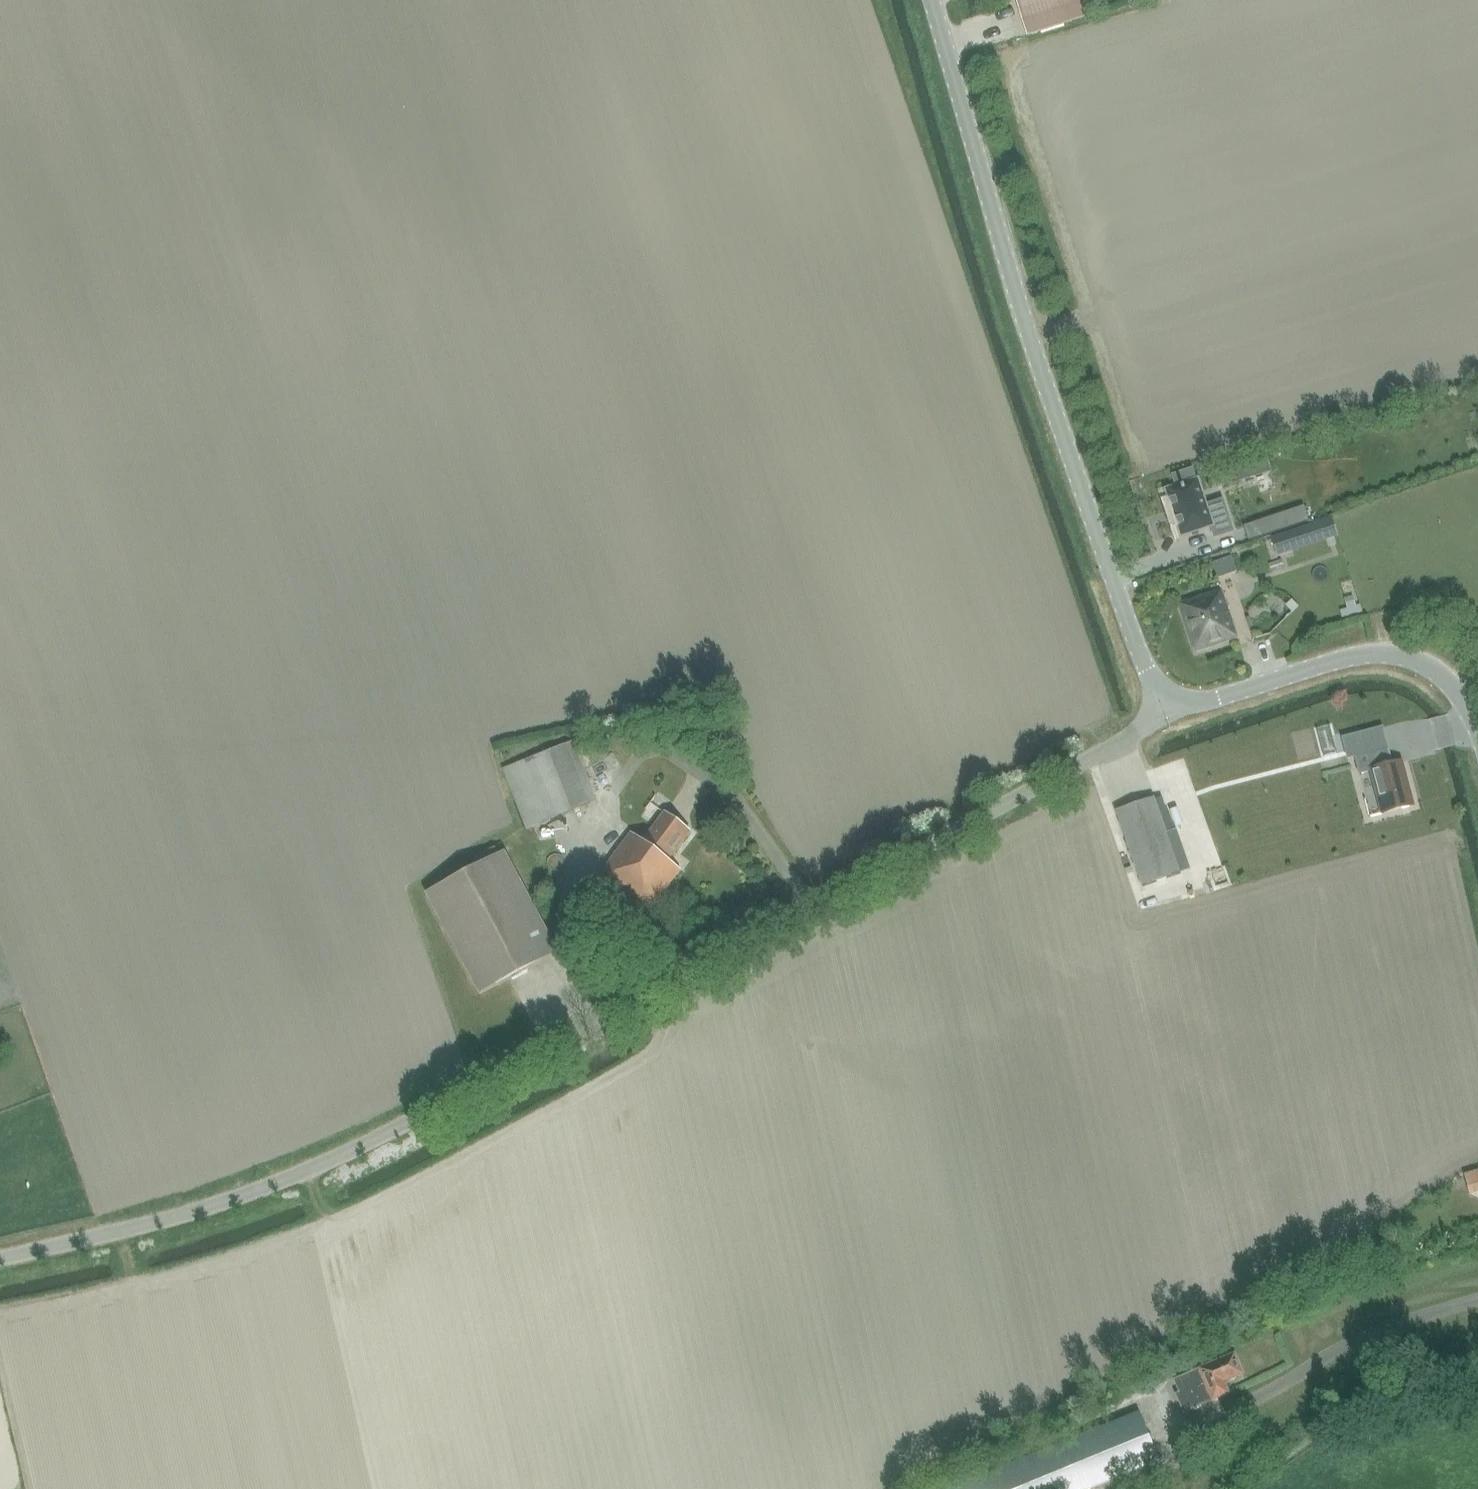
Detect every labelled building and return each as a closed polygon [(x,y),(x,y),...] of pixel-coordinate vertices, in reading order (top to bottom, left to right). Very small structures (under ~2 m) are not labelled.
[(1084,0),(1017,0),(1028,34),(1089,14),(1084,0)] [(1176,488),(1166,491),(1182,537),(1211,527),(1215,538),(1234,532),(1223,500),(1206,506),(1197,480),(1176,488)] [(1305,506),(1259,521),(1263,536),(1264,536),(1310,521),(1305,506)] [(1334,520),(1288,534),(1293,549),(1339,535),(1334,520)] [(1220,591),(1179,604),(1195,653),(1236,640),(1220,591)] [(1384,749),(1389,766),(1394,765),(1384,730),(1358,737),(1361,750),(1348,754),(1350,762),(1355,761),(1354,757),(1384,749)] [(1358,737),(1345,740),(1348,754),(1361,750),(1358,737)] [(597,801),(573,742),(503,769),(527,829),(597,801)] [(1412,806),(1400,763),(1394,765),(1389,766),(1384,749),(1354,757),(1355,761),(1359,774),(1370,771),(1382,814),(1412,806)] [(1161,798),(1156,800),(1155,800),(1154,798),(1116,811),(1143,886),(1180,873),(1158,809),(1165,807),(1161,798)] [(690,834),(666,817),(651,837),(648,835),(642,843),(632,836),(600,879),(649,914),(681,871),(669,862),(690,834)] [(559,952),(506,853),(427,894),(480,994),(559,952)] [(1464,1175),(1470,1195),(1477,1193),(1477,1171),(1464,1175)] [(1235,1354),(1201,1369),(1200,1368),(1196,1370),(1197,1372),(1176,1381),(1182,1393),(1178,1395),(1185,1412),(1206,1403),(1205,1401),(1212,1398),(1213,1400),(1229,1393),(1224,1382),(1243,1374),(1235,1354)] [(955,1488),(1087,1488),(1158,1460),(1139,1413),(955,1488)]
